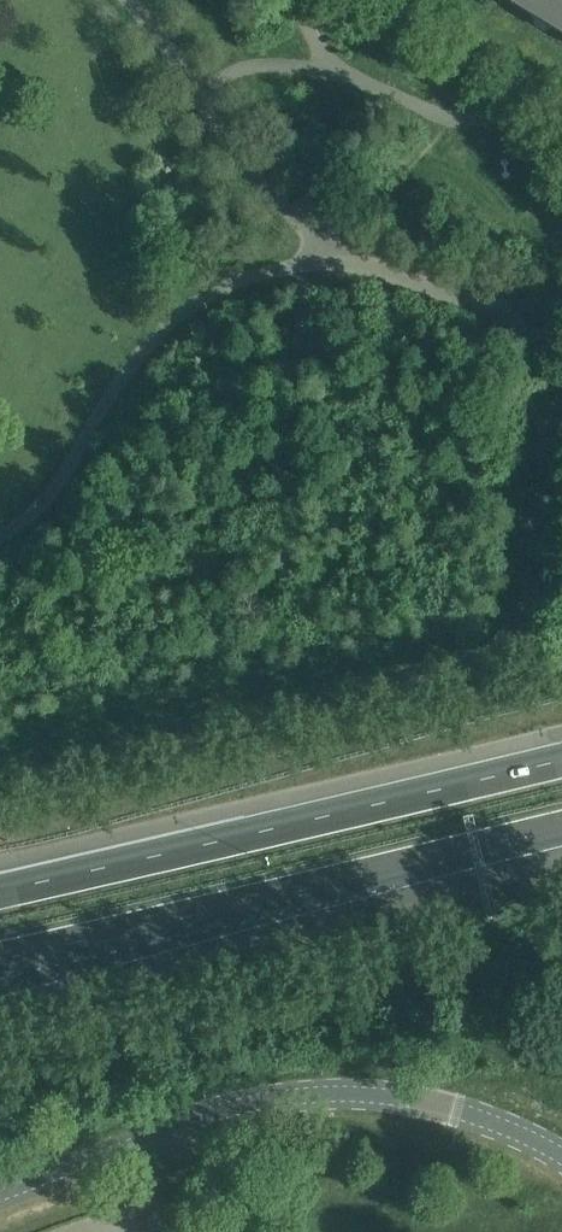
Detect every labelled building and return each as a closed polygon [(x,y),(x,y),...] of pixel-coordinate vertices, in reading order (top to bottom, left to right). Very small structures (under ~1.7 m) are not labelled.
[(530,13),(556,29),(561,19),(561,0),(508,0),(530,13)]
